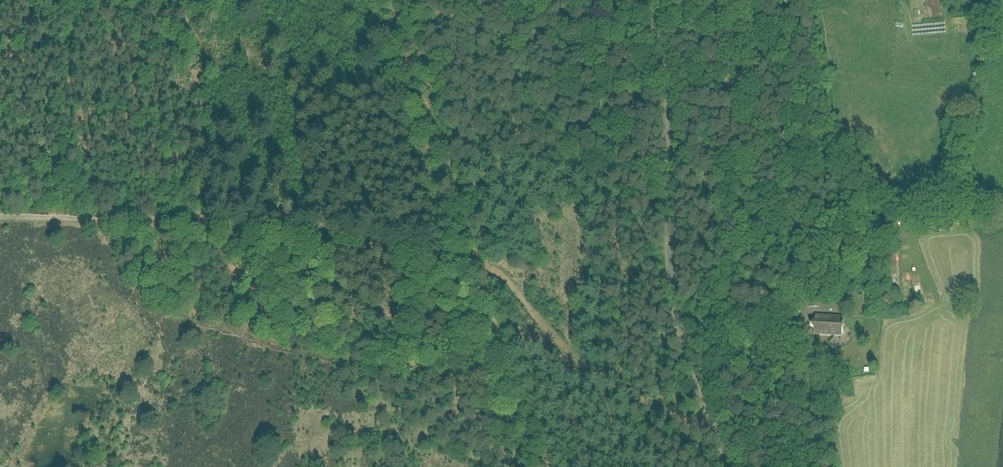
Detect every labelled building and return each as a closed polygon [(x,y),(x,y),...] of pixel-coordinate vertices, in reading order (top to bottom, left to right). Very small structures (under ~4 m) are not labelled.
[(892,282),(888,282),(888,288),(898,289),(899,275),(892,275),(892,282)] [(818,308),(819,290),(810,289),(809,308),(818,308)] [(800,313),(802,302),(795,301),(793,312),(800,313)] [(842,336),(842,330),(845,327),(843,324),(843,318),(815,316),(815,321),(810,325),(814,330),(814,334),(842,336)]
